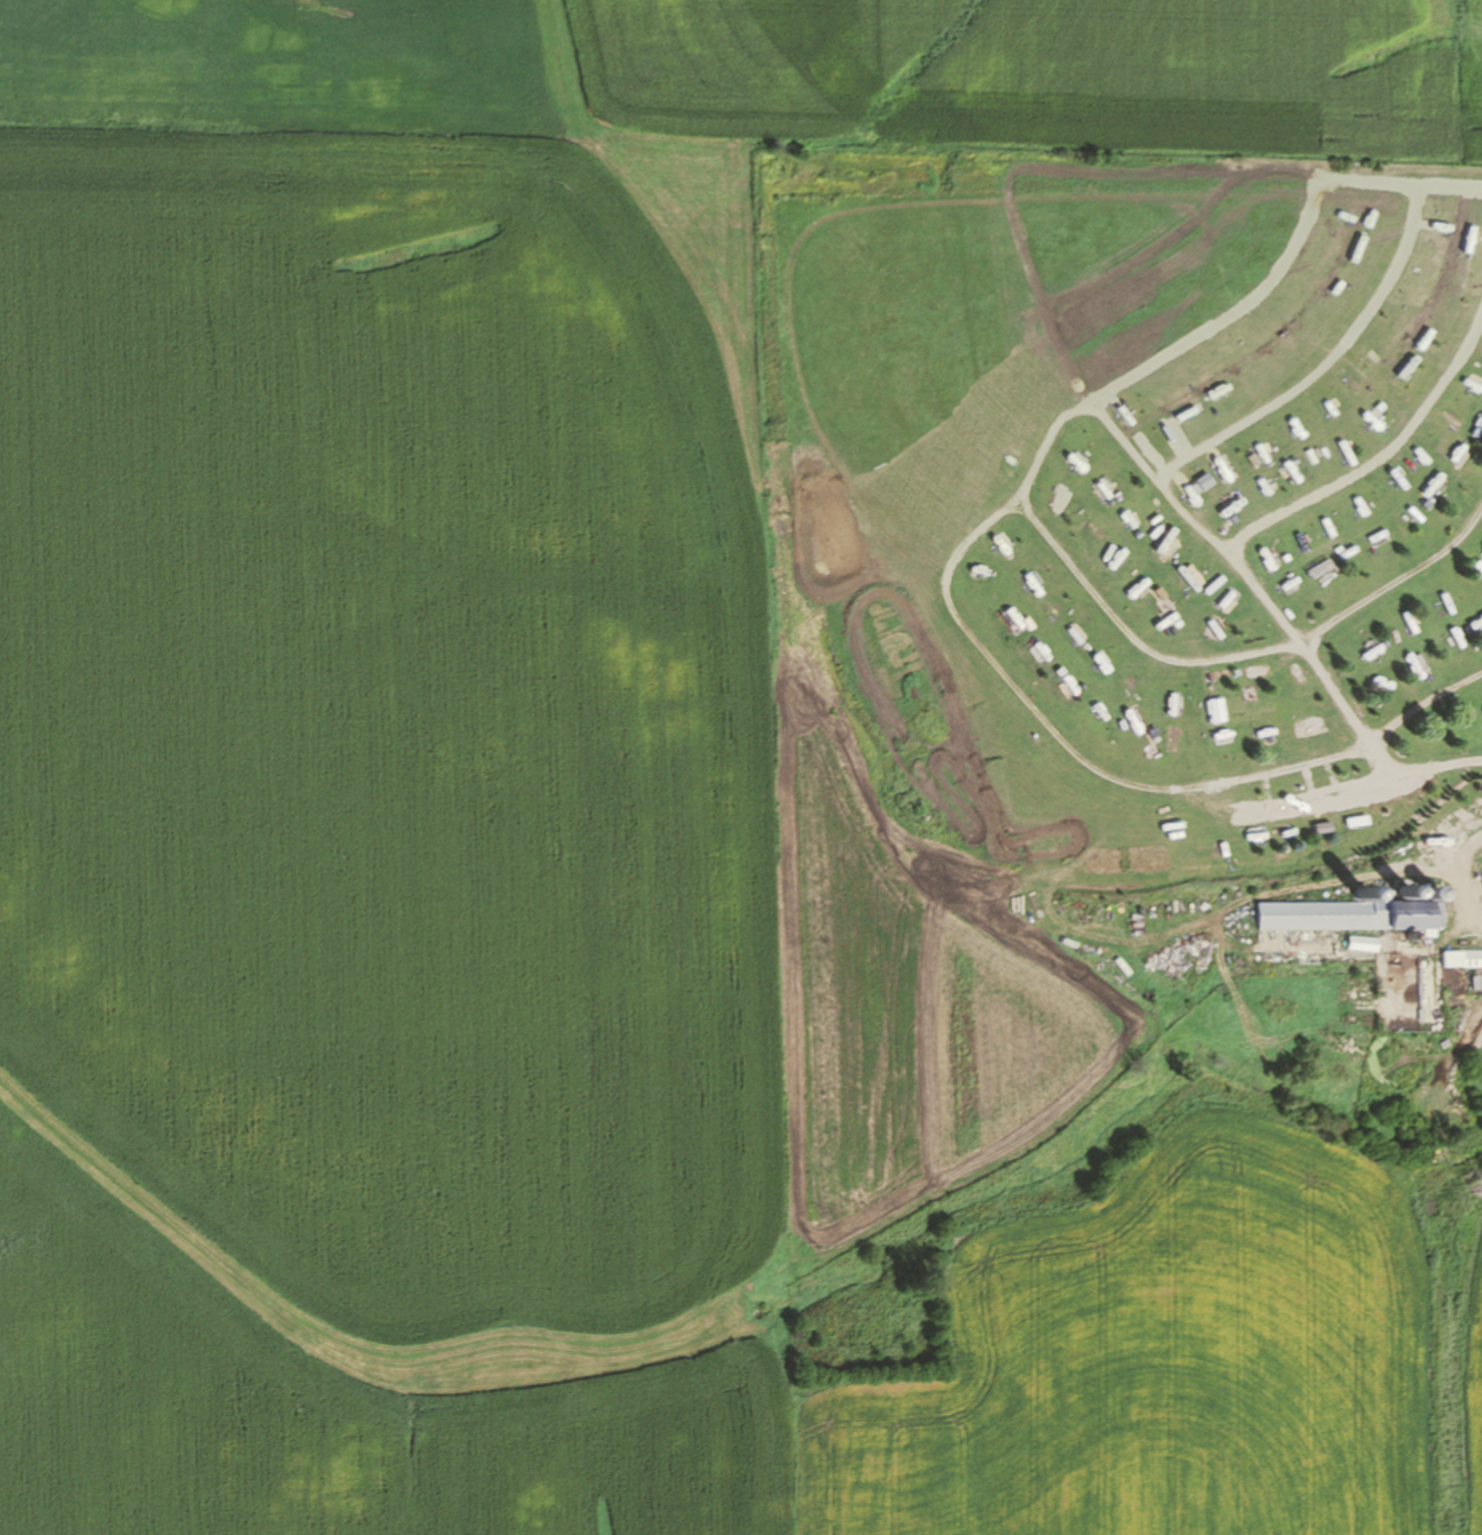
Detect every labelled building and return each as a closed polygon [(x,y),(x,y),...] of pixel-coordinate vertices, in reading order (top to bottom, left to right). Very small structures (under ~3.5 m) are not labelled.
[(1437,888),(1435,886),(1433,886),(1431,885),(1429,886),(1428,887),(1426,888),(1426,890),(1425,892),(1426,895),(1427,896),(1429,898),(1431,898),(1434,898),(1436,897),(1437,896),(1438,894),(1438,891),(1438,889),(1437,888)] [(1366,889),(1365,888),(1363,887),(1361,886),(1359,887),(1358,888),(1356,889),(1356,891),(1355,893),(1356,895),(1357,896),(1359,897),(1360,898),(1362,898),(1364,897),(1366,896),(1367,895),(1367,893),(1367,891),(1366,889)] [(1409,890),(1408,888),(1406,887),(1405,886),(1403,886),(1401,887),(1399,888),(1398,889),(1397,891),(1397,893),(1398,895),(1399,897),(1401,898),(1403,898),(1405,898),(1407,897),(1408,896),(1409,894),(1409,892),(1409,890)] [(1441,902),(1388,902),(1387,893),(1370,893),(1370,901),(1255,902),(1255,930),(1441,927),(1441,902)] [(1441,951),(1442,968),(1481,966),(1481,950),(1441,951)]
